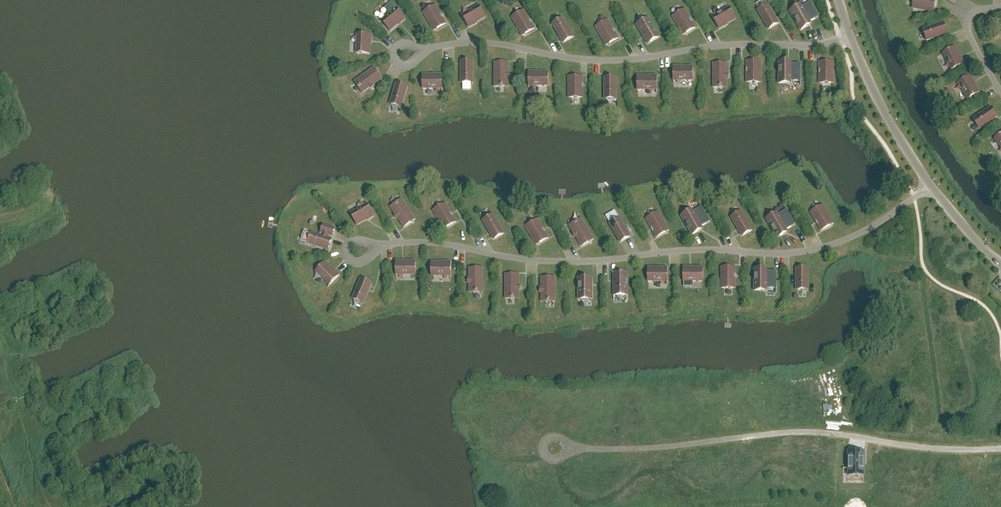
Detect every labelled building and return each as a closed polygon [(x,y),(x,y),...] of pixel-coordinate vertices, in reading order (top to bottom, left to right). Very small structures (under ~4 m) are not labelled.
[(912,8),(933,12),(935,0),(914,0),(912,8)] [(819,17),(810,3),(802,8),(800,5),(790,11),(801,30),(811,24),(810,22),(819,17)] [(435,5),(423,12),(434,31),(446,24),(435,5)] [(768,5),(758,10),(769,29),(778,24),(768,5)] [(463,16),(463,17),(469,27),(485,17),(481,10),(479,7),(463,17),(463,16)] [(722,13),(713,18),(719,28),(736,19),(732,12),(730,9),(729,9),(729,8),(721,12),(722,13)] [(389,15),(382,21),(383,22),(385,25),(390,31),(405,18),(397,9),(397,10),(390,16),(389,15)] [(685,9),(673,16),(683,35),(695,28),(685,9)] [(534,29),(524,11),(512,18),(522,36),(534,29)] [(552,24),(563,43),(573,37),(562,18),(552,24)] [(648,18),(637,25),(643,36),(645,35),(650,43),(659,37),(648,18)] [(618,38),(608,20),(596,27),(606,45),(618,38)] [(927,41),(947,34),(944,23),(923,30),(927,41)] [(362,54),(370,54),(371,35),(359,34),(359,35),(358,44),(357,44),(357,53),(358,53),(362,54)] [(963,64),(955,47),(944,52),(944,53),(943,53),(947,61),(948,61),(953,70),(963,64)] [(461,61),(461,83),(473,83),(473,61),(461,61)] [(761,82),(761,61),(747,61),(747,82),(761,82)] [(801,81),(801,64),(791,64),(791,62),(779,62),(779,84),(791,84),(791,81),(801,81)] [(819,83),(833,83),(833,62),(819,62),(819,83)] [(510,74),(508,74),(508,63),(495,63),(495,87),(508,87),(508,78),(510,78),(510,74)] [(727,75),(727,64),(713,64),(713,88),(727,88),(727,79),(728,79),(728,75),(727,75)] [(673,68),(673,79),(674,79),(683,79),(683,80),(692,80),(692,79),(693,79),(693,75),(693,67),(673,68)] [(373,85),(382,79),(374,68),(355,82),(362,93),(370,88),(371,89),(374,87),(373,85)] [(548,81),(548,73),(529,73),(529,85),(539,85),(539,86),(548,86),(548,85),(548,81)] [(423,87),(423,89),(432,89),(432,87),(442,87),(442,76),(423,76),(423,84),(423,87)] [(979,93),(970,76),(959,82),(965,91),(963,91),(968,99),(969,99),(979,93)] [(583,98),(583,77),(569,77),(569,98),(583,98)] [(605,99),(616,99),(616,77),(605,77),(605,99)] [(657,89),(657,77),(637,77),(637,85),(638,85),(638,89),(638,90),(647,90),(647,89),(656,89),(657,89)] [(396,83),(390,104),(401,108),(407,87),(396,83)] [(997,117),(991,107),(973,119),(979,129),(997,117)] [(398,218),(404,227),(415,219),(402,200),(391,207),(396,215),(394,215),(397,219),(398,218)] [(445,204),(433,211),(444,229),(456,222),(445,204)] [(352,215),(351,215),(353,218),(357,225),(374,215),(368,205),(367,205),(368,206),(359,210),(359,209),(351,214),(352,215)] [(833,224),(823,205),(811,212),(821,231),(833,224)] [(710,222),(702,207),(693,212),(692,210),(681,216),(692,235),(703,229),(701,227),(710,222)] [(777,213),(766,219),(777,238),(788,232),(786,230),(795,225),(787,211),(778,216),(777,213)] [(646,219),(657,237),(669,230),(658,212),(646,219)] [(731,217),(742,236),(752,231),(741,212),(731,217)] [(493,215),(483,221),(494,240),(504,234),(493,215)] [(619,218),(609,224),(620,243),(630,237),(619,218)] [(576,237),(582,246),(593,240),(581,219),(570,226),(574,233),(573,234),(575,237),(576,237)] [(526,227),(536,245),(548,238),(538,220),(526,227)] [(324,225),(321,233),(323,233),(322,236),(312,233),(308,244),(328,250),(332,239),(327,238),(328,235),(333,236),(335,229),(324,225)] [(331,284),(339,276),(325,262),(320,268),(317,271),(316,272),(323,278),(324,277),(330,284),(331,284)] [(415,270),(415,262),(396,262),(396,274),(397,274),(406,274),(406,275),(415,275),(415,274),(415,270)] [(451,275),(451,263),(431,263),(431,271),(432,271),(432,275),(450,275),(451,275)] [(735,288),(735,267),(721,267),(721,288),(735,288)] [(483,292),(483,268),(469,268),(469,279),(468,279),(468,283),(469,283),(469,292),(483,292)] [(648,276),(648,280),(649,280),(649,282),(658,281),(658,280),(667,280),(667,268),(648,268),(648,276)] [(703,276),(703,268),(683,268),(683,280),(684,280),(693,280),(693,281),(702,281),(702,280),(703,280),(703,276)] [(796,290),(808,290),(808,268),(796,268),(796,290)] [(776,288),(776,272),(766,272),(766,269),(754,269),(754,291),(766,291),(766,288),(776,288)] [(628,296),(627,274),(616,274),(616,284),(614,284),(614,296),(628,296)] [(519,286),(519,275),(505,275),(505,299),(519,299),(519,290),(520,290),(520,286),(519,286)] [(555,302),(555,278),(541,278),(541,289),(540,289),(540,293),(541,293),(542,302),(555,302)] [(578,300),(592,300),(592,288),(590,288),(590,278),(578,278),(578,300)] [(361,279),(353,299),(363,304),(372,283),(361,279)] [(864,476),(864,452),(849,452),(849,476),(864,476)]
